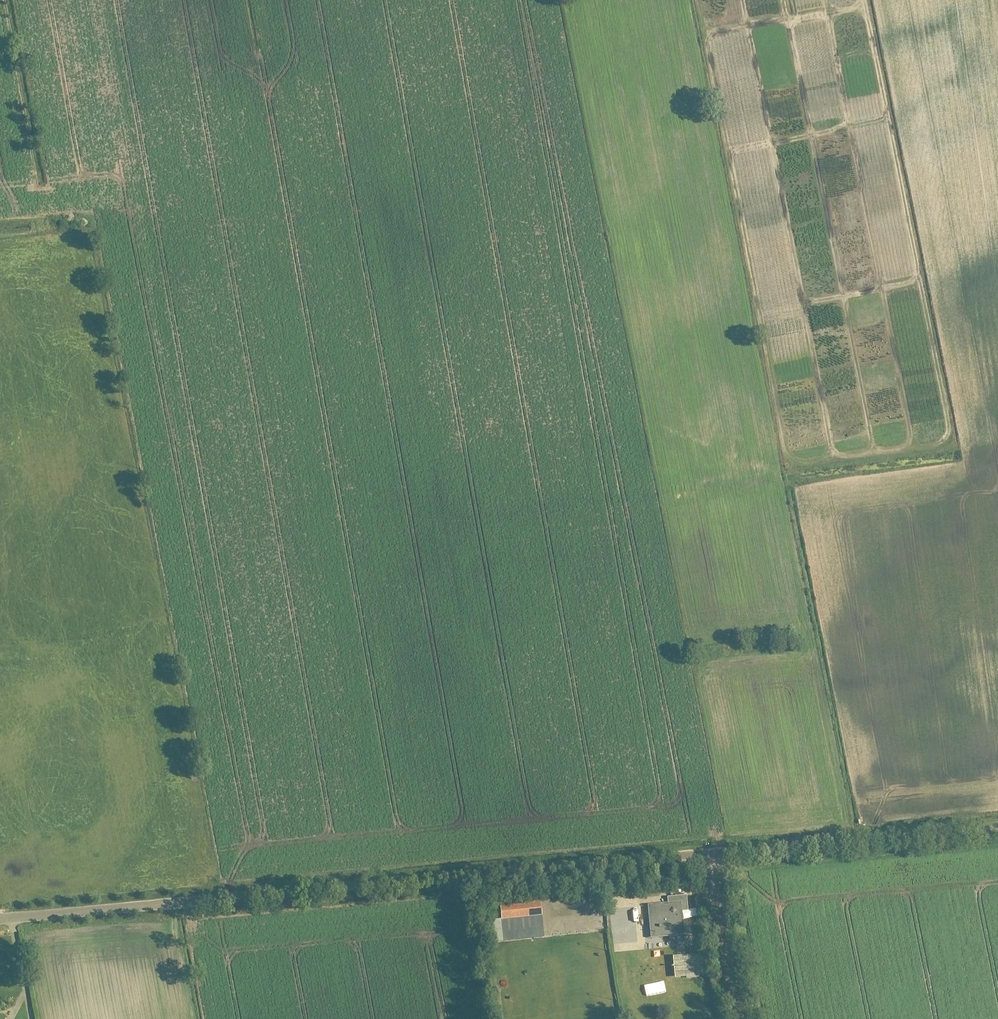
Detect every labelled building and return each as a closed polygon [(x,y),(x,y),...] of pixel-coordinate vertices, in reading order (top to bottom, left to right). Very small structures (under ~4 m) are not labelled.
[(521,902),(522,907),(500,909),(502,922),(541,918),(540,906),(534,906),(533,901),(521,902)] [(685,936),(682,905),(679,903),(649,906),(649,908),(649,911),(650,913),(651,915),(652,917),(653,919),(654,921),(655,923),(656,924),(658,926),(660,928),(661,929),(663,930),(665,932),(667,933),(669,934),(671,934),(673,935),(676,935),(678,936),(680,936),(682,936),(685,936)] [(503,942),(504,942),(504,941),(503,941),(501,920),(485,922),(487,943),(503,941),(503,942)]
